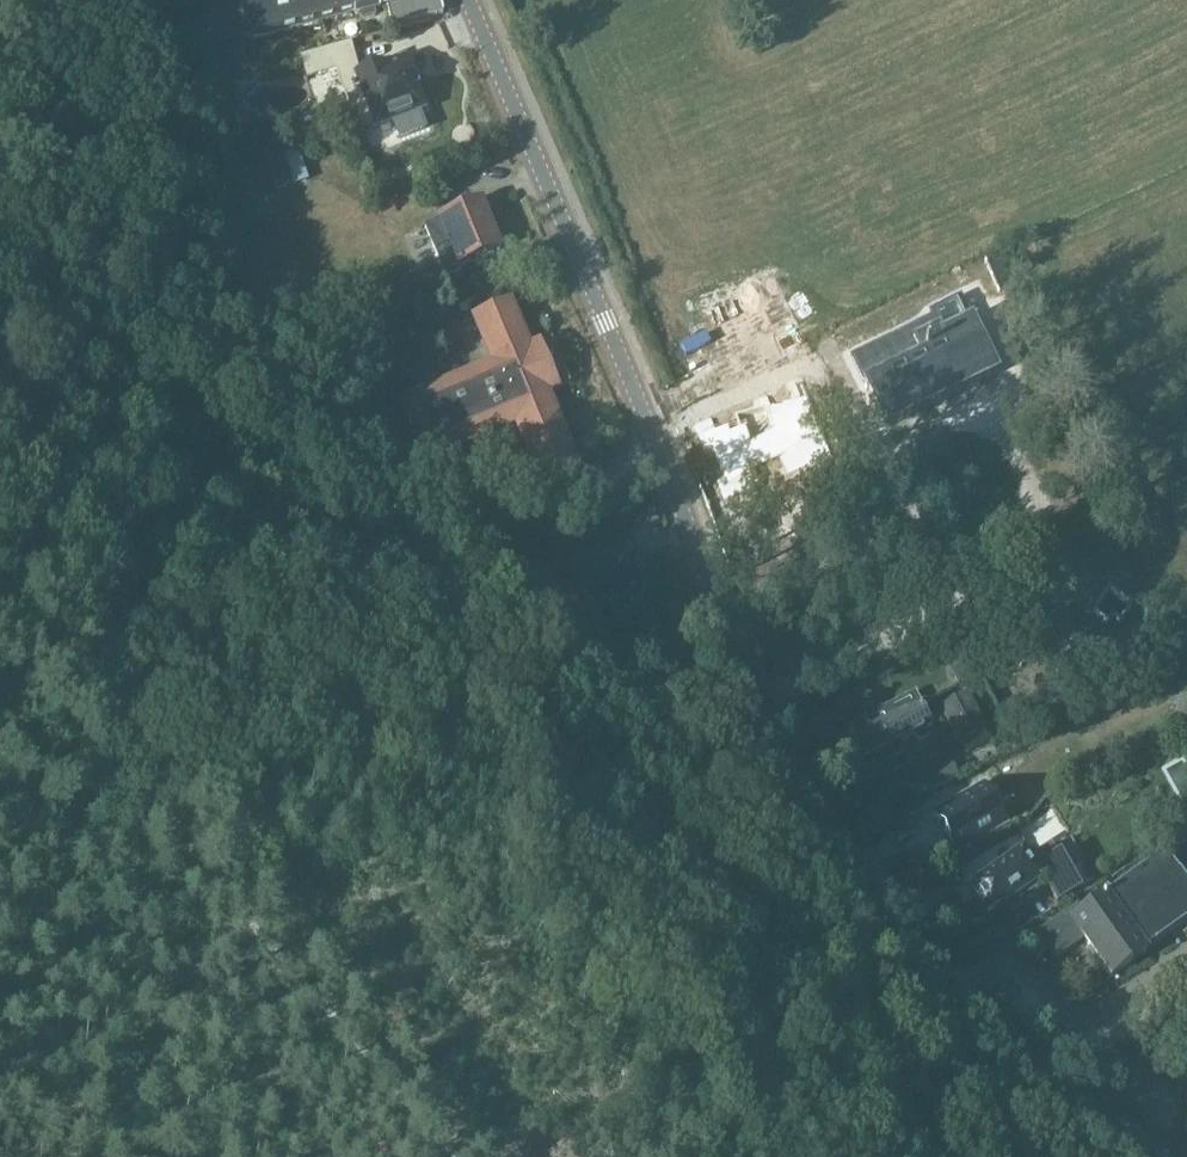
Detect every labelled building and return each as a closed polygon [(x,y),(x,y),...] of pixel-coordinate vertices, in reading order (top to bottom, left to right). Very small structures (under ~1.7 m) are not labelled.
[(386,6),(391,26),(438,14),(438,13),(433,14),(430,4),(430,1),(429,0),(234,0),(246,44),(354,16),(355,17),(359,16),(360,20),(375,16),(374,9),(386,6)] [(350,46),(312,56),(317,76),(335,71),(358,134),(391,121),(398,139),(424,130),(417,112),(423,109),(404,60),(382,69),(381,66),(357,75),(354,66),(355,66),(350,46)] [(424,228),(443,274),(456,268),(457,270),(501,251),(481,204),(437,222),(438,222),(424,228)] [(930,318),(850,358),(862,383),(871,401),(885,430),(1000,375),(961,297),(928,313),(930,318)] [(514,430),(542,497),(583,480),(548,395),(559,390),(570,386),(551,341),(540,345),(530,350),(511,305),(470,322),(488,365),(396,403),(405,424),(403,425),(411,444),(413,443),(424,468),(514,430)] [(727,425),(702,434),(708,446),(711,446),(727,483),(735,479),(752,468),(760,486),(788,473),(780,455),(803,447),(823,438),(805,397),(787,405),(785,402),(734,413),(738,427),(728,431),(727,425)] [(1092,615),(1115,631),(1132,608),(1109,591),(1092,615)] [(968,663),(955,670),(962,682),(975,676),(968,663)] [(865,689),(842,699),(848,712),(850,717),(873,706),(865,689)] [(915,693),(871,716),(872,718),(877,728),(894,759),(900,756),(896,749),(902,746),(900,743),(915,735),(917,739),(922,741),(931,737),(932,731),(930,727),(932,726),(921,705),(915,693)] [(945,709),(962,743),(984,732),(966,698),(945,709)] [(845,744),(835,750),(846,771),(848,770),(849,773),(852,774),(862,769),(863,765),(862,762),(878,754),(880,758),(884,756),(887,763),(894,759),(877,728),(872,718),(840,735),(841,736),(845,744)] [(1013,740),(993,749),(998,759),(1018,750),(1013,740)] [(900,773),(883,781),(889,793),(906,784),(900,773)] [(983,789),(933,817),(954,855),(1004,826),(983,789)] [(1070,840),(1055,848),(1069,875),(1078,871),(1085,867),(1070,840)] [(1055,848),(1033,860),(1056,903),(1087,887),(1078,871),(1069,875),(1055,848)] [(1029,862),(1024,853),(970,890),(987,916),(1001,906),(1003,910),(1041,884),(1040,883),(1043,881),(1029,862)] [(1107,975),(1110,979),(1156,947),(1157,945),(1186,924),(1186,885),(1179,874),(1178,874),(1164,855),(1108,896),(1107,894),(1082,913),(1078,907),(1038,935),(1054,959),(1082,940),(1107,975)] [(1179,1043),(1186,1048),(1186,1030),(1179,1043)]
